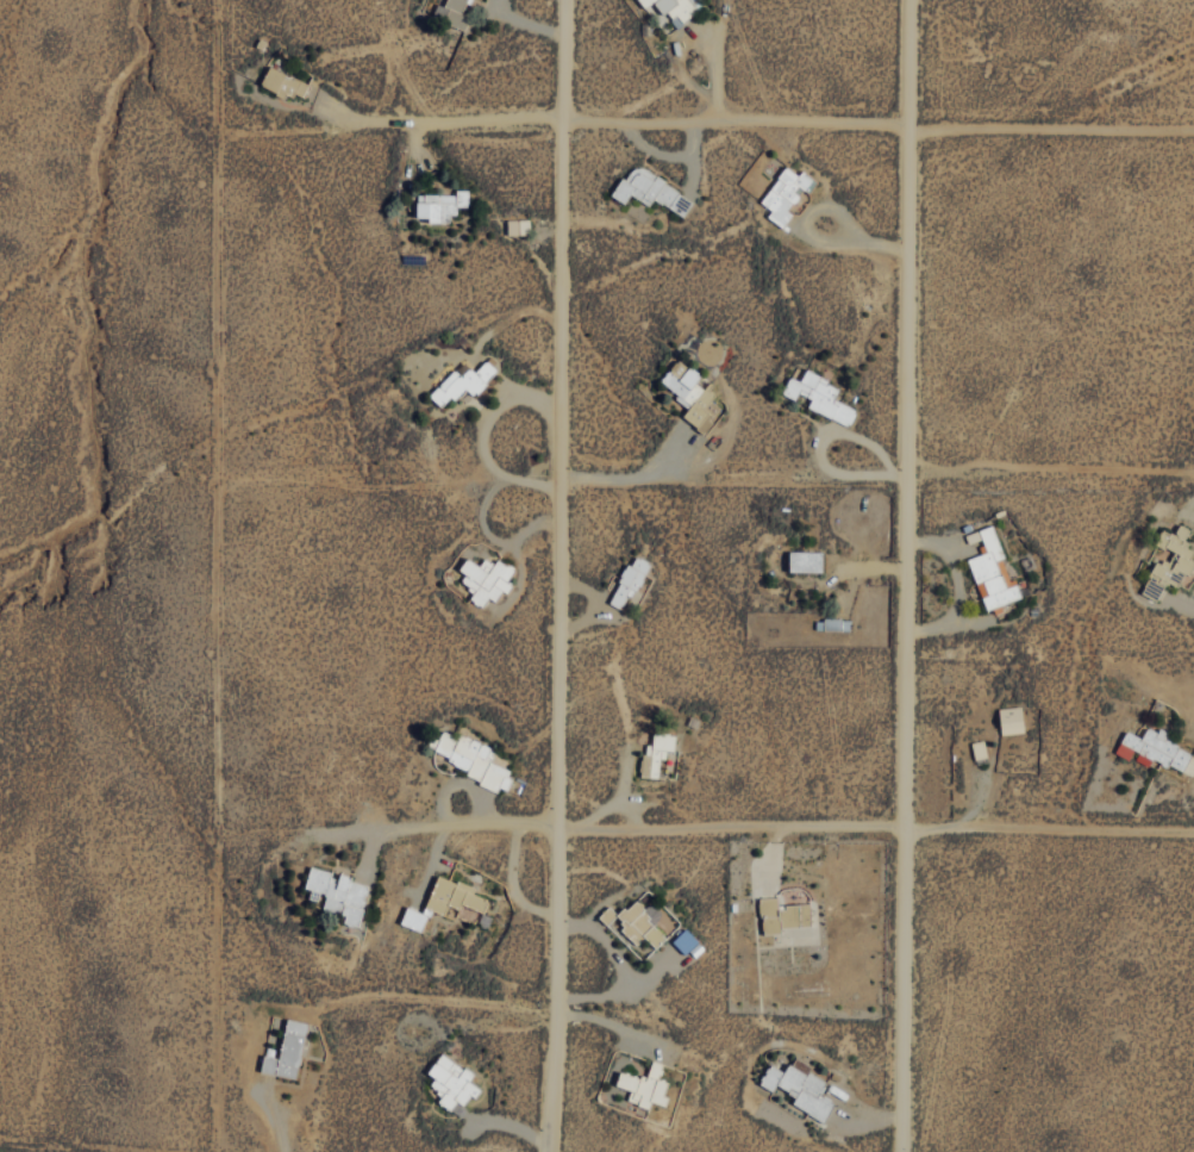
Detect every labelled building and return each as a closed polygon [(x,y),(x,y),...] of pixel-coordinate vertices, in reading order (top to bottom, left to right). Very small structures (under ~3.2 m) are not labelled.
[(443,6),(438,4),(433,16),(465,28),(469,15),(475,0),(446,0),(443,6)] [(644,8),(653,2),(662,14),(666,11),(676,25),(705,4),(703,0),(639,0),(644,8)] [(289,89),(303,95),(308,83),(269,64),(259,85),(285,97),(289,89)] [(612,196),(625,203),(630,194),(650,205),(653,199),(684,216),(694,198),(631,162),(612,196)] [(759,201),(771,210),(767,215),(782,227),(793,213),(788,210),(812,178),(802,169),(798,174),(786,165),(759,201)] [(468,189),(456,189),(456,194),(416,193),(416,217),(428,217),(428,222),(453,223),(454,206),(468,206),(468,189)] [(507,219),(507,235),(530,234),(530,218),(507,219)] [(455,368),(429,395),(440,407),(450,397),(453,401),(467,387),(474,395),(498,371),(486,359),(474,371),(469,366),(461,374),(455,368)] [(682,415),(703,432),(722,409),(710,399),(716,392),(707,385),(707,384),(677,359),(659,381),(689,406),(682,415)] [(807,407),(850,425),(857,408),(834,398),(840,385),(805,370),(801,381),(789,376),(782,393),(795,398),(798,392),(811,397),(807,407)] [(1158,600),(1166,581),(1186,589),(1193,571),(1193,561),(1190,559),(1193,548),(1193,547),(1184,543),(1190,528),(1179,524),(1175,534),(1162,528),(1155,544),(1174,552),(1168,564),(1156,559),(1141,593),(1158,600)] [(980,538),(995,533),(1009,566),(1000,569),(1011,596),(1019,592),(1025,605),(989,619),(984,606),(992,603),(984,586),(980,589),(970,567),(988,560),(980,538)] [(610,603),(626,610),(647,561),(631,554),(610,603)] [(516,569),(496,558),(493,563),(484,557),(479,565),(469,559),(457,580),(474,591),(469,599),(482,607),(488,596),(495,601),(502,589),(504,591),(516,569)] [(790,560),(825,560),(825,581),(790,581),(790,560)] [(849,630),(850,618),(823,617),(822,629),(849,630)] [(1000,714),(1023,711),(1026,739),(1004,741),(1000,714)] [(1156,734),(1157,731),(1147,726),(1142,737),(1126,730),(1115,753),(1132,761),(1133,759),(1148,766),(1152,758),(1192,777),(1193,773),(1193,751),(1156,734)] [(433,753),(469,767),(465,777),(505,792),(513,770),(490,761),(495,747),(460,734),(459,737),(441,731),(433,753)] [(660,778),(663,750),(674,751),(676,734),(653,731),(652,745),(643,744),(640,776),(660,778)] [(974,759),(987,757),(984,740),(971,742),(974,759)] [(304,888),(325,894),(322,908),(344,914),(342,922),(358,927),(368,883),(330,874),(331,871),(310,866),(304,888)] [(400,924),(422,932),(429,910),(455,918),(459,904),(482,912),(487,898),(473,893),(475,887),(436,874),(423,912),(406,906),(400,924)] [(635,944),(643,936),(655,948),(678,922),(653,899),(645,907),(635,897),(617,916),(624,922),(619,928),(635,944)] [(813,904),(814,945),(770,946),(770,935),(758,936),(757,917),(754,917),(754,899),(771,899),(771,917),(774,917),(774,905),(813,904)] [(704,948),(686,928),(674,939),(692,959),(704,948)] [(296,1079),(307,1022),(286,1018),(278,1058),(263,1055),(260,1071),(296,1079)] [(427,1072),(434,1078),(429,1085),(441,1095),(437,1101),(449,1110),(457,1101),(464,1106),(479,1088),(469,1080),(473,1075),(443,1052),(427,1072)] [(620,1070),(615,1085),(630,1090),(627,1101),(649,1108),(650,1101),(665,1106),(668,1096),(664,1095),(668,1081),(659,1079),(663,1063),(651,1060),(646,1078),(620,1070)] [(815,1126),(784,1106),(790,1097),(770,1084),(765,1091),(754,1083),(767,1064),(777,1071),(782,1064),(800,1076),(804,1070),(825,1084),(819,1094),(831,1101),(815,1126)]
